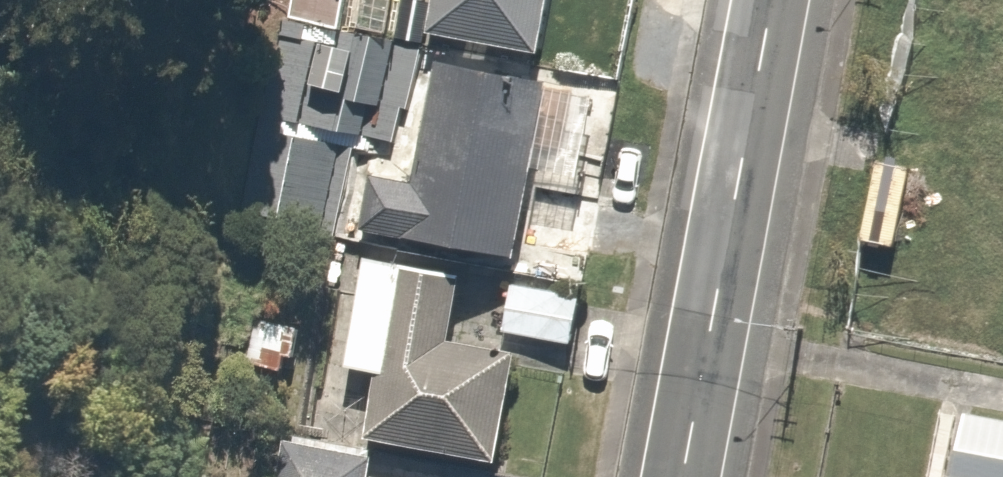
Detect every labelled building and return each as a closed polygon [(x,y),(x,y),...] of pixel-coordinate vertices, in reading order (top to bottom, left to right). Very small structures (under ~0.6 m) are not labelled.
[(426,30),(536,47),(543,0),(431,0),(426,30)] [(519,266),(549,74),(432,55),(412,178),(362,170),(351,239),(519,266)] [(465,274),(361,254),(339,366),(378,373),(365,436),(494,460),(515,349),(453,337),(465,274)] [(576,292),(506,283),(500,328),(570,337),(576,292)] [(295,326),(237,321),(234,365),(291,370),(295,326)] [(964,410),(951,476),(1002,476),(1002,418),(964,410)] [(375,451),(291,434),(283,476),(370,476),(375,451)]
